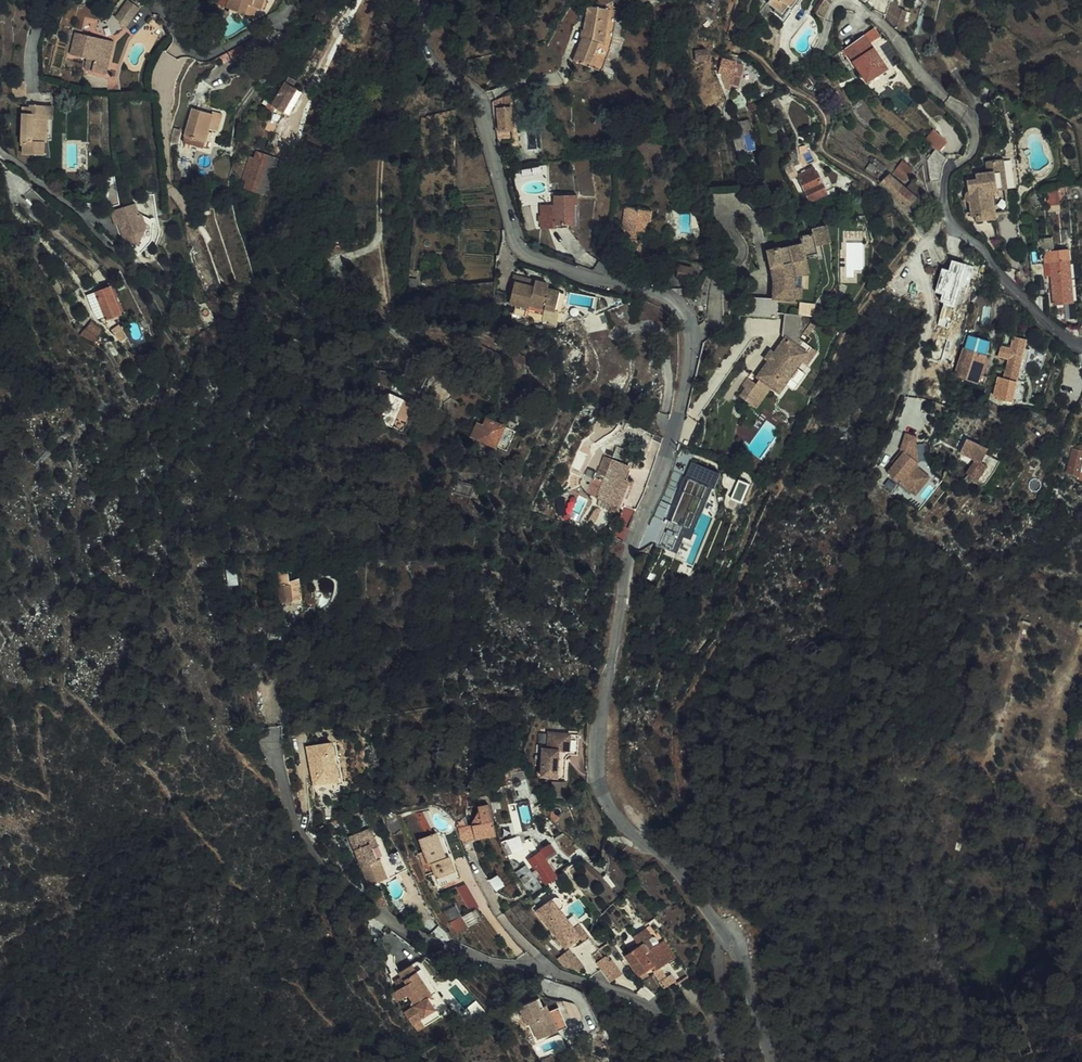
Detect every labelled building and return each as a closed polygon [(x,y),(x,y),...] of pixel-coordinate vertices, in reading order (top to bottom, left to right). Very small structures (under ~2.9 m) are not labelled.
[(138,8),(129,0),(128,0),(115,17),(120,21),(122,19),(126,23),(138,8)] [(226,4),(245,10),(248,0),(227,0),(226,4)] [(613,19),(616,15),(618,2),(607,0),(588,0),(584,23),(586,23),(583,29),(582,29),(573,53),(595,61),(596,58),(599,45),(604,33),(605,30),(607,26),(610,22),(613,19)] [(767,2),(767,3),(773,7),(769,13),(782,22),(793,8),(791,6),(795,0),(768,0),(767,2)] [(893,0),(892,0),(886,17),(903,30),(909,11),(907,11),(905,10),(904,9),(902,7),(901,5),(901,3),(893,0)] [(613,33),(616,15),(613,19),(610,22),(607,26),(605,30),(604,33),(599,45),(596,58),(595,61),(602,64),(613,33)] [(878,34),(873,27),(862,35),(868,42),(878,34)] [(107,72),(113,39),(74,32),(70,54),(95,58),(93,69),(107,72)] [(868,42),(862,35),(840,52),(844,57),(847,55),(868,82),(881,72),(879,68),(874,62),(879,57),(868,42)] [(703,53),(700,43),(689,46),(691,56),(703,53)] [(720,66),(727,60),(722,55),(715,61),(720,66)] [(879,68),(884,64),(879,57),(874,62),(879,68)] [(91,70),(94,60),(87,58),(84,68),(91,70)] [(265,101),(261,109),(269,113),(272,108),(291,117),(304,93),(294,86),(298,79),(286,73),(270,103),(265,101)] [(873,82),(880,91),(890,83),(883,74),(873,82)] [(817,84),(811,75),(803,82),(809,90),(817,84)] [(28,95),(26,80),(12,81),(14,97),(28,95)] [(986,103),(991,91),(980,86),(975,99),(986,103)] [(493,97),(494,109),(497,109),(499,128),(510,127),(508,98),(506,98),(506,94),(493,97)] [(20,143),(19,154),(45,155),(46,138),(42,137),(44,117),(42,117),(43,102),(30,101),(30,104),(29,111),(20,111),(18,142),(20,143)] [(50,138),(53,103),(43,102),(42,117),(44,117),(42,137),(46,138),(50,138)] [(189,107),(183,133),(202,137),(205,127),(211,128),(216,130),(221,110),(210,107),(209,112),(189,107)] [(177,143),(180,129),(173,127),(169,141),(177,143)] [(202,137),(200,145),(207,147),(211,128),(205,127),(202,137)] [(926,140),(937,150),(939,152),(947,143),(934,131),(926,140)] [(182,141),(200,145),(202,137),(183,133),(182,141)] [(244,187),(258,191),(268,153),(257,150),(254,156),(248,154),(242,178),(246,180),(244,187)] [(930,183),(941,183),(942,172),(949,160),(939,152),(937,150),(927,161),(930,183)] [(276,156),(268,153),(258,191),(267,193),(276,156)] [(875,164),(873,162),(867,169),(872,174),(879,167),(886,173),(890,168),(880,158),(875,164)] [(988,245),(1001,243),(997,215),(994,193),(1008,190),(1022,188),(1018,159),(987,164),(989,175),(977,177),(978,183),(969,184),(970,194),(969,195),(968,196),(967,197),(967,199),(967,201),(968,202),(968,203),(970,204),(971,205),(972,205),(974,219),(970,220),(975,226),(980,236),(987,242),(988,245)] [(905,180),(913,169),(902,161),(894,172),(905,180)] [(820,190),(810,169),(794,177),(803,198),(820,190)] [(907,208),(917,198),(905,187),(890,175),(880,184),(892,195),(904,205),(907,208)] [(911,180),(905,187),(917,198),(924,191),(911,180)] [(1052,191),(1052,188),(1045,190),(1047,208),(1058,207),(1056,191),(1052,191)] [(994,193),(997,215),(1011,213),(1008,190),(994,193)] [(576,200),(576,191),(552,192),(553,204),(553,221),(562,221),(573,221),(572,201),(576,200)] [(118,225),(124,237),(143,226),(145,220),(140,210),(132,209),(129,202),(112,211),(118,225)] [(630,227),(639,228),(641,216),(642,204),(620,202),(617,226),(621,226),(620,244),(637,246),(638,236),(629,235),(630,227)] [(541,226),(553,225),(553,221),(553,204),(540,204),(541,226)] [(111,228),(118,225),(112,211),(105,214),(111,228)] [(1023,244),(1020,216),(1002,218),(1011,246),(1023,244)] [(796,240),(762,247),(766,266),(775,268),(778,256),(794,258),(793,256),(799,255),(799,252),(811,249),(810,241),(824,238),(820,221),(805,225),(806,230),(794,233),(796,240)] [(140,242),(143,226),(124,237),(140,242)] [(633,259),(633,248),(620,248),(620,258),(633,259)] [(1068,250),(1043,253),(1044,264),(1050,264),(1051,276),(1054,305),(1055,305),(1056,317),(1063,321),(1061,303),(1072,303),(1068,250)] [(794,258),(799,259),(797,270),(802,269),(799,255),(793,256),(794,258)] [(797,270),(794,258),(778,256),(775,268),(766,266),(768,275),(766,295),(772,296),(787,297),(788,286),(794,286),(797,270)] [(693,261),(680,258),(676,271),(689,274),(693,261)] [(962,265),(963,262),(952,259),(944,288),(968,294),(975,268),(962,265)] [(1020,280),(1035,278),(1033,265),(1018,267),(1020,280)] [(533,281),(516,278),(511,298),(530,303),(530,300),(556,306),(558,296),(561,285),(547,282),(548,278),(535,276),(534,279),(533,281)] [(118,295),(112,281),(101,286),(103,289),(94,293),(106,318),(109,324),(123,317),(115,297),(118,295)] [(759,303),(760,294),(755,293),(742,291),(742,307),(756,308),(770,306),(771,306),(759,303)] [(106,318),(94,293),(85,297),(98,321),(106,318)] [(759,303),(771,306),(770,306),(771,306),(772,296),(766,295),(760,294),(759,303)] [(127,316),(118,295),(115,297),(123,317),(127,316)] [(801,337),(804,313),(791,310),(783,308),(780,330),(783,332),(755,371),(763,377),(773,385),(780,391),(804,359),(809,363),(819,350),(801,337)] [(98,328),(88,319),(77,331),(87,340),(98,328)] [(819,325),(820,322),(817,320),(807,332),(811,335),(819,325)] [(970,335),(967,345),(988,351),(990,341),(970,335)] [(1017,372),(1023,349),(1025,341),(1014,337),(1011,349),(1002,346),(999,356),(1007,358),(1001,377),(999,376),(993,396),(1000,397),(999,399),(1008,402),(1017,372)] [(962,348),(954,377),(984,385),(987,376),(982,375),(987,355),(962,348)] [(1023,349),(1017,372),(1022,373),(1028,351),(1023,349)] [(742,395),(753,403),(759,395),(753,390),(758,383),(750,377),(744,384),(747,387),(742,395)] [(757,406),(773,385),(763,377),(758,383),(753,390),(759,395),(753,403),(757,406)] [(443,382),(434,388),(445,402),(453,396),(443,382)] [(391,384),(384,398),(414,410),(420,396),(391,384)] [(479,401),(476,410),(484,413),(487,406),(488,403),(479,401)] [(497,438),(506,418),(488,410),(484,417),(478,415),(473,427),(477,429),(497,438)] [(506,418),(497,438),(501,440),(509,442),(518,424),(509,420),(506,418)] [(888,473),(912,493),(926,475),(916,466),(918,463),(916,442),(917,437),(906,434),(901,450),(901,451),(896,457),(899,460),(894,465),(888,473)] [(987,452),(978,447),(972,443),(960,436),(952,450),(966,459),(959,471),(968,477),(978,483),(992,459),(985,455),(987,452)] [(596,471),(589,486),(607,493),(616,471),(623,456),(599,446),(590,468),(596,471)] [(1077,480),(1081,482),(1081,453),(1074,451),(1067,473),(1077,478),(1077,480)] [(718,478),(730,483),(735,471),(738,464),(727,459),(718,478)] [(616,471),(607,493),(613,495),(622,473),(616,471)] [(735,471),(730,483),(726,491),(736,495),(745,475),(735,471)] [(459,475),(455,486),(470,491),(474,480),(459,475)] [(926,475),(912,493),(916,496),(930,478),(926,475)] [(278,589),(278,607),(291,607),(290,589),(278,589)] [(547,752),(544,780),(560,782),(564,754),(573,755),(573,758),(582,760),(585,741),(555,738),(553,753),(547,752)] [(309,750),(319,785),(341,779),(332,745),(309,750)] [(479,820),(472,833),(476,846),(497,840),(489,803),(479,805),(481,813),(478,814),(479,820)] [(384,861),(371,833),(366,835),(372,847),(368,849),(374,865),(384,861)] [(476,846),(472,833),(458,836),(462,849),(476,846)] [(374,865),(368,849),(372,847),(366,835),(349,843),(372,892),(397,881),(390,862),(376,868),(374,865)] [(529,863),(526,854),(528,854),(522,835),(504,841),(509,858),(519,855),(522,866),(529,863)] [(431,894),(452,886),(451,881),(454,880),(451,872),(448,873),(443,860),(439,861),(432,837),(414,843),(431,894)] [(545,888),(555,880),(543,864),(554,856),(548,849),(531,862),(527,865),(545,888)] [(410,876),(401,857),(390,862),(397,881),(410,876)] [(533,881),(525,870),(514,878),(528,897),(535,892),(529,884),(533,881)] [(468,882),(459,886),(468,910),(477,906),(468,882)] [(536,913),(564,950),(584,935),(577,927),(574,929),(560,913),(567,907),(558,897),(553,900),(536,913)] [(477,909),(462,916),(457,905),(445,911),(455,932),(482,919),(477,909)] [(654,967),(658,970),(664,966),(675,957),(662,940),(659,943),(647,928),(636,938),(638,941),(641,945),(631,953),(626,957),(642,977),(654,967)] [(667,936),(662,940),(675,957),(680,953),(667,936)] [(588,960),(597,953),(587,940),(579,947),(588,960)] [(641,945),(638,941),(627,949),(631,953),(641,945)] [(555,961),(563,972),(573,971),(580,966),(568,952),(555,961)] [(607,961),(599,967),(613,985),(626,975),(614,961),(610,965),(607,961)] [(673,977),(664,966),(658,970),(671,985),(680,977),(677,974),(673,977)] [(411,993),(402,1000),(433,1035),(455,1016),(457,1019),(465,1012),(450,994),(445,998),(426,976),(421,970),(409,980),(411,983),(406,987),(411,993)] [(431,971),(426,976),(445,998),(450,994),(431,971)] [(524,1042),(554,1029),(546,1011),(537,1016),(535,1011),(530,1014),(526,1005),(506,1014),(512,1028),(517,1026),(519,1032),(524,1042)]
